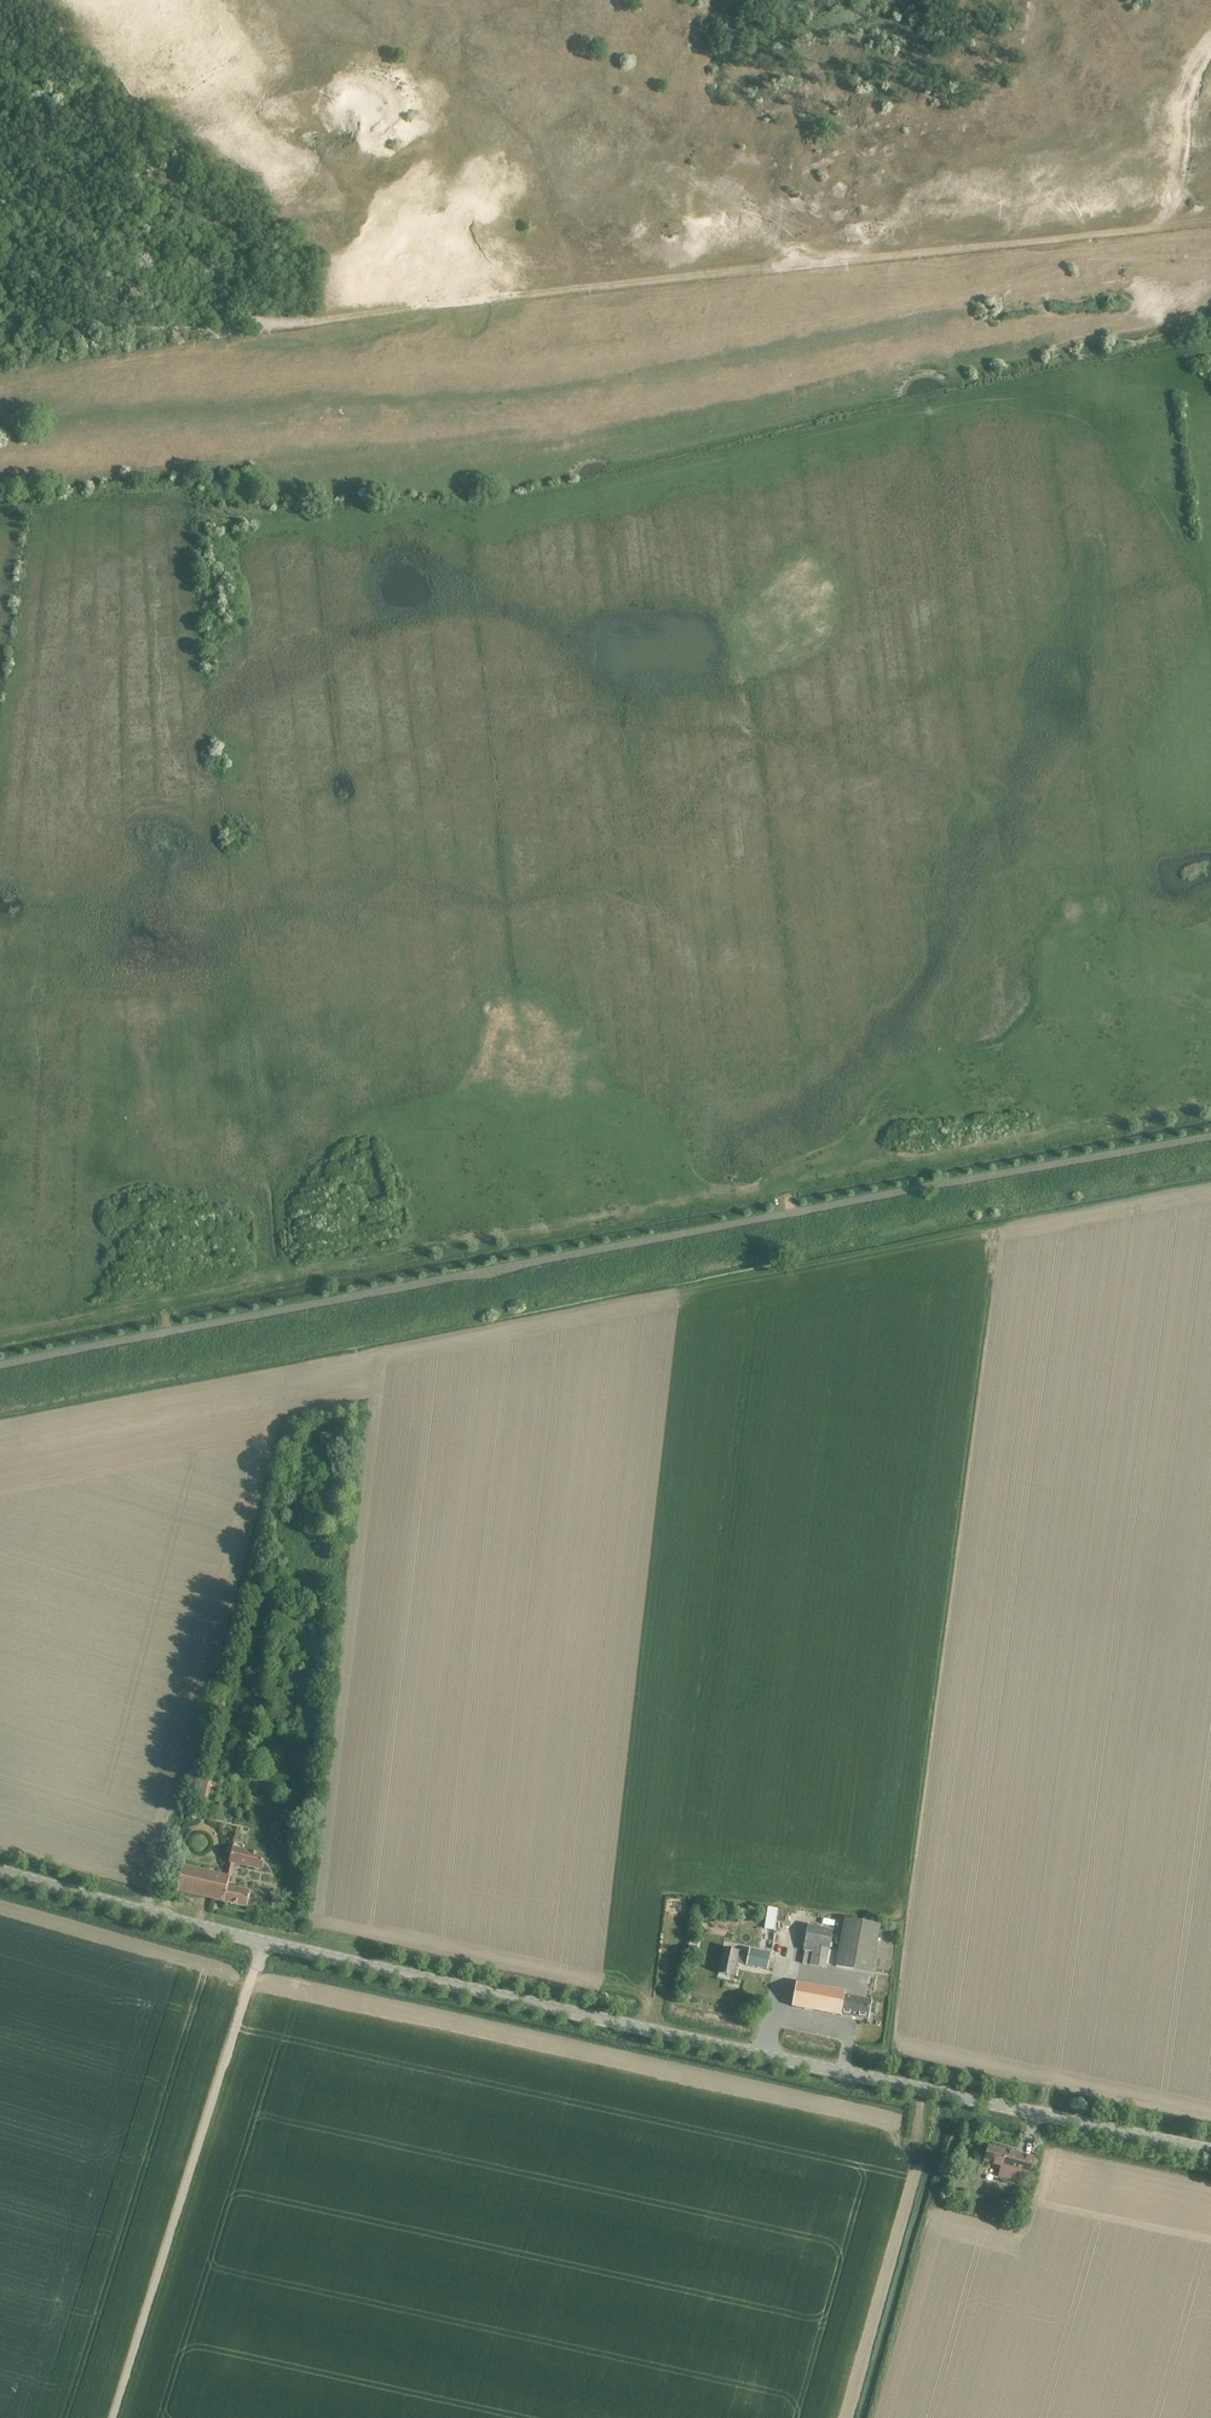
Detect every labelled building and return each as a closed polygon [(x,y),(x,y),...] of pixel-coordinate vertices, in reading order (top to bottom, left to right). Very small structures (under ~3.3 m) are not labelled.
[(261,1870),(264,1855),(233,1848),(229,1863),(228,1863),(225,1876),(182,1866),(176,1891),(223,1902),(247,1907),(250,1891),(228,1886),(230,1877),(231,1877),(234,1864),(261,1870)] [(834,1967),(871,1973),(880,1925),(844,1918),(834,1967)] [(826,1968),(832,1930),(808,1926),(804,1950),(805,1951),(803,1963),(810,1964),(812,1952),(813,1952),(811,1965),(826,1968)] [(723,1948),(718,1973),(735,1977),(737,1965),(746,1967),(747,1964),(768,1969),(771,1954),(750,1949),(749,1953),(740,1951),(723,1948)] [(840,2015),(844,1995),(844,1992),(796,1983),(792,2007),(840,2016),(840,2015)] [(871,2000),(844,1995),(840,2015),(868,2020),(871,2000)] [(1028,2173),(1032,2157),(988,2144),(984,2159),(1003,2165),(1000,2174),(1015,2178),(1017,2170),(1028,2173)]
